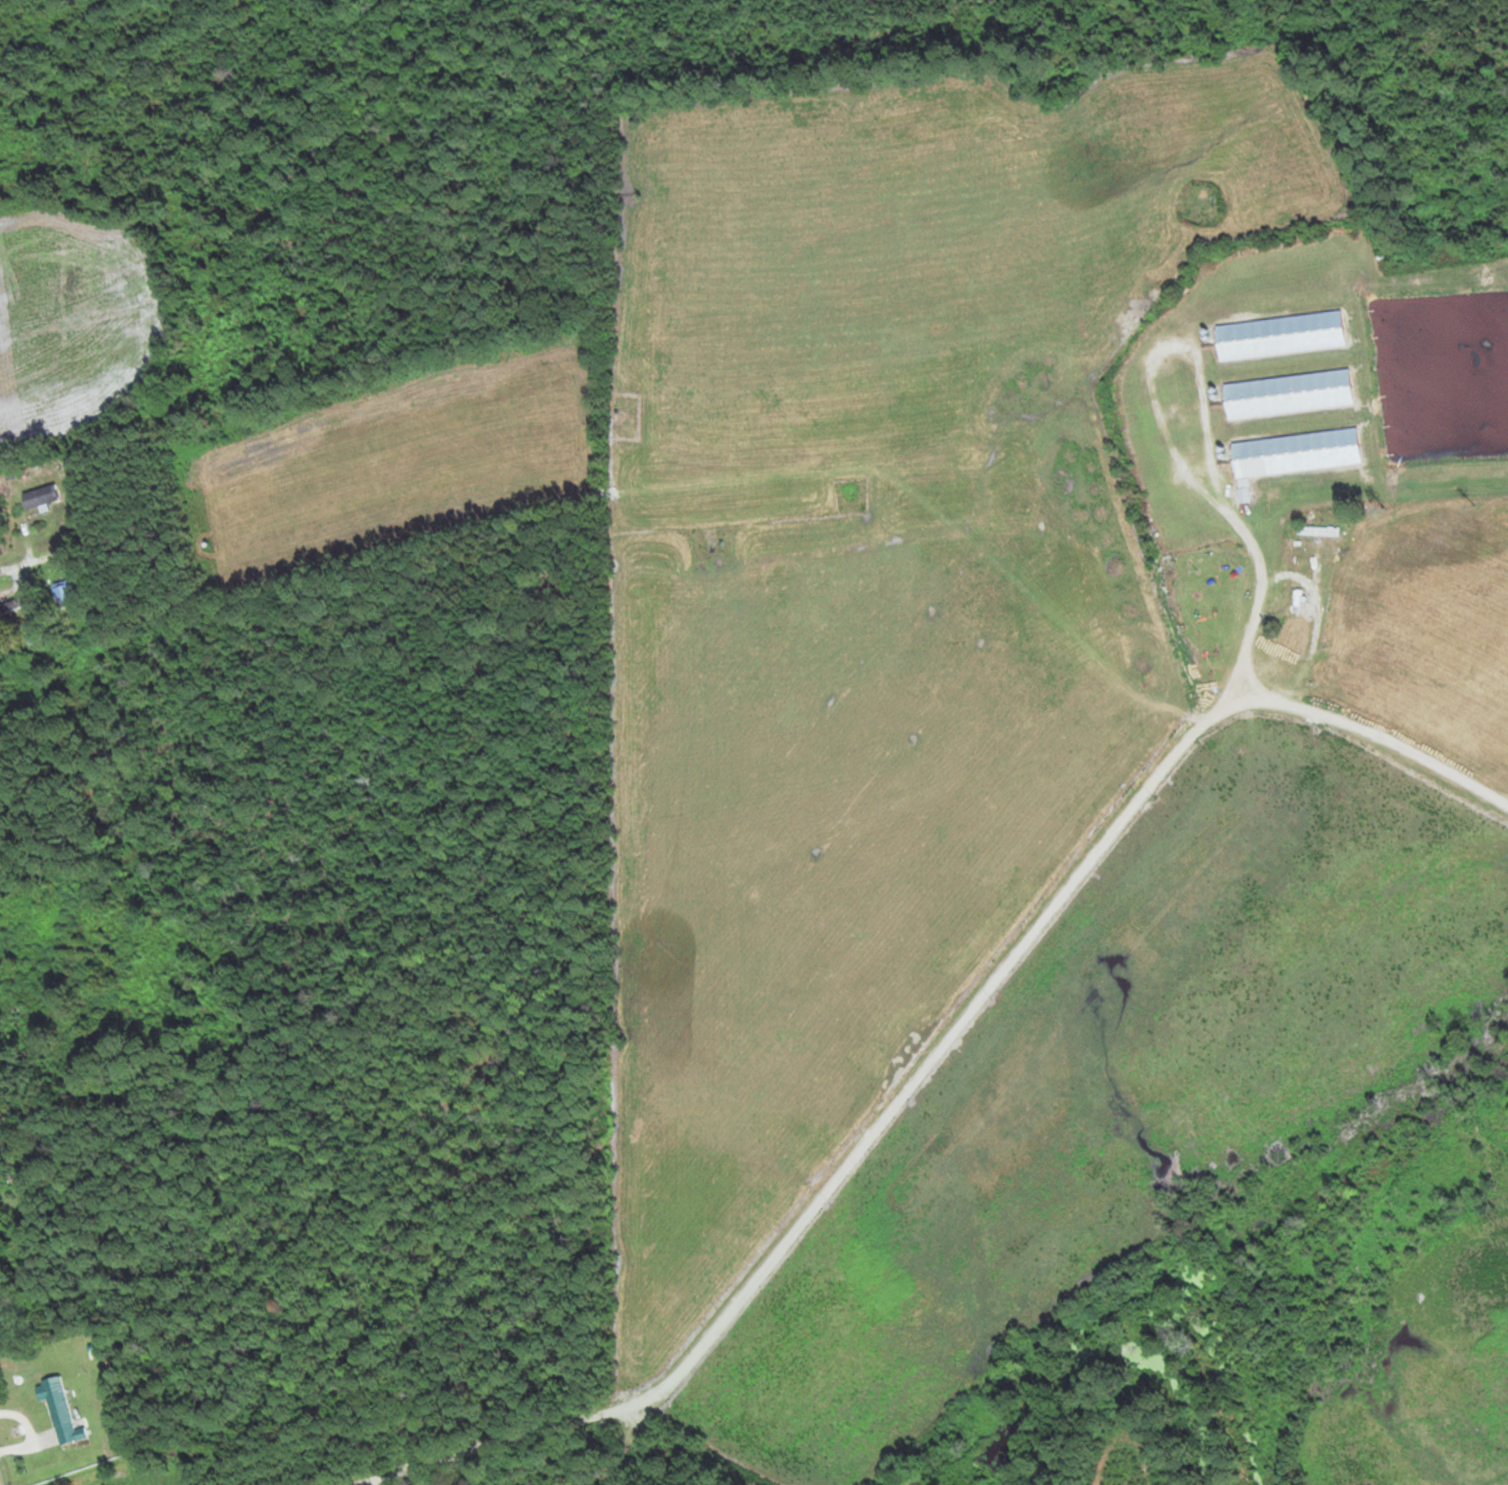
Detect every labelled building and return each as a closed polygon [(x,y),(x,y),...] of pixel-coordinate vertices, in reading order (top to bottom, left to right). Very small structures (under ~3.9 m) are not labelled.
[(1217,361),(1344,348),(1340,311),(1213,324),(1217,361)] [(1352,407),(1348,371),(1222,383),(1225,419),(1352,407)] [(1230,441),(1234,477),(1360,466),(1357,430),(1230,441)] [(20,493),(23,510),(57,502),(53,485),(20,493)] [(1237,490),(1239,503),(1249,501),(1248,489),(1237,490)] [(76,602),(65,580),(49,588),(60,610),(76,602)] [(26,605),(24,597),(0,604),(0,613),(26,605)] [(72,1429),(58,1376),(32,1383),(36,1402),(45,1400),(56,1445),(85,1438),(82,1427),(72,1429)]
